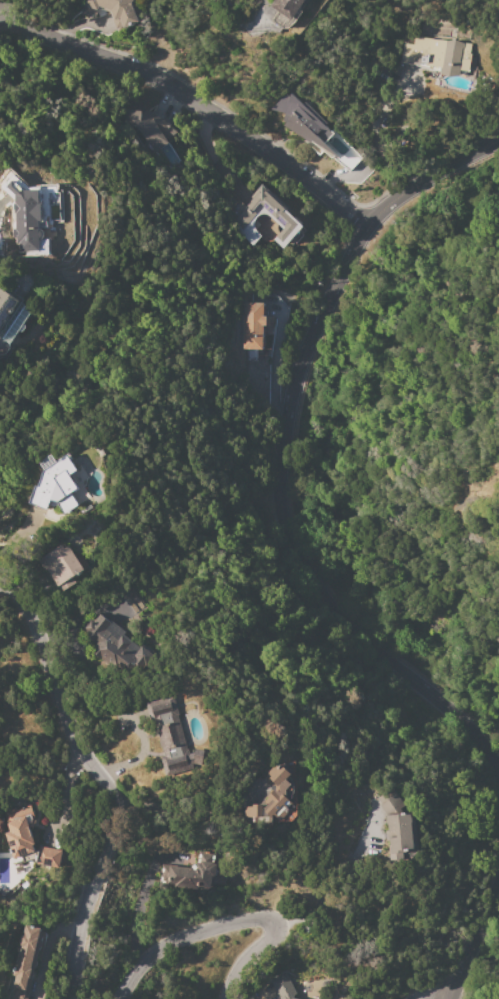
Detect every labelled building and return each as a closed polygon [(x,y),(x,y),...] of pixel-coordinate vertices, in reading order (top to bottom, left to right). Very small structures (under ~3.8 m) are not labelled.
[(82,5),(83,0),(132,0),(130,5),(138,23),(117,32),(108,12),(98,8),(95,16),(94,15),(91,17),(82,15),(81,11),(83,6),(82,5)] [(270,6),(274,0),(309,0),(308,2),(306,2),(302,9),(303,10),(295,23),(288,29),(282,29),(270,21),(277,11),(270,6)] [(399,62),(402,43),(412,45),(413,37),(445,41),(454,40),(462,43),(470,45),(469,70),(459,74),(459,76),(450,76),(449,77),(439,73),(439,72),(399,62)] [(272,108),(285,94),(289,97),(290,93),(302,104),(304,102),(327,124),(325,126),(334,134),(334,133),(362,158),(349,172),(333,157),(332,159),(322,152),(318,156),(309,148),(313,145),(309,142),(284,126),(283,114),(272,108)] [(161,149),(174,128),(130,101),(117,122),(161,149)] [(1,238),(0,238),(0,231),(1,231),(2,220),(7,220),(7,200),(11,200),(11,178),(31,179),(30,185),(33,189),(37,189),(41,214),(35,214),(34,219),(38,219),(37,236),(34,236),(34,243),(27,243),(27,246),(20,246),(20,249),(1,249),(1,238)] [(229,225),(251,200),(250,198),(262,184),(283,203),(281,205),(305,226),(303,229),(305,230),(302,234),(303,235),(295,245),(292,242),(285,249),(274,240),(284,229),(268,215),(264,214),(261,215),(257,217),(255,220),(254,224),(254,227),(255,230),(261,236),(253,246),(229,225)] [(21,299),(0,330),(0,285),(21,299)] [(243,302),(264,303),(264,316),(270,316),(270,326),(264,326),(263,349),(242,348),(243,302)] [(28,503),(34,486),(37,487),(38,485),(36,484),(40,473),(41,474),(43,470),(38,463),(49,455),(55,463),(69,454),(79,468),(71,474),(80,487),(70,494),(78,505),(64,515),(56,503),(54,507),(49,505),(47,510),(42,508),(41,510),(32,507),(32,505),(28,503)] [(61,545),(64,549),(68,546),(84,569),(56,587),(48,575),(50,574),(46,569),(44,570),(38,561),(61,545)] [(111,622),(106,629),(111,633),(110,634),(117,639),(118,638),(129,647),(127,649),(133,654),(139,646),(152,656),(139,671),(134,667),(128,674),(112,662),(108,666),(92,653),(98,646),(84,635),(86,632),(81,628),(90,617),(94,621),(100,614),(111,622)] [(194,750),(203,751),(202,758),(198,757),(198,760),(193,763),(195,768),(178,773),(177,769),(164,773),(160,757),(164,756),(153,717),(149,718),(145,703),(169,696),(173,710),(177,709),(179,716),(177,716),(187,750),(188,749),(189,754),(193,753),(194,750)] [(272,817),(272,822),(255,823),(255,817),(243,817),(243,807),(252,807),(252,805),(263,805),(264,807),(265,807),(267,806),(266,800),(268,798),(267,797),(273,791),(280,792),(280,789),(268,777),(270,775),(267,772),(275,765),(278,767),(281,764),(291,775),(286,780),(290,784),(292,784),(293,781),(295,781),(295,793),(293,795),(293,798),(290,801),(292,803),(288,807),(290,810),(280,821),(274,815),(272,817)] [(385,814),(380,806),(382,805),(377,798),(392,787),(405,805),(400,808),(404,814),(414,813),(418,852),(403,860),(389,861),(385,814)] [(35,844),(32,845),(34,850),(37,851),(38,847),(62,851),(59,868),(36,864),(36,861),(32,863),(31,860),(23,863),(21,857),(13,860),(4,834),(5,833),(4,831),(9,830),(2,812),(14,807),(15,810),(30,805),(34,818),(32,819),(35,820),(32,828),(28,827),(35,844)] [(161,865),(196,868),(196,863),(197,863),(198,852),(216,854),(215,865),(216,865),(215,876),(213,876),(212,888),(209,888),(208,890),(201,889),(201,887),(200,887),(200,890),(178,888),(179,887),(167,886),(168,884),(159,884),(161,865)] [(39,949),(27,998),(10,998),(14,982),(13,981),(14,977),(12,976),(13,972),(12,972),(13,967),(14,967),(19,946),(18,942),(19,937),(22,935),(24,925),(30,926),(31,925),(34,926),(34,927),(41,929),(40,932),(45,933),(41,950),(39,949)] [(293,998),(296,998),(279,998),(269,981),(284,973),(296,994),(294,995),(293,998)]
